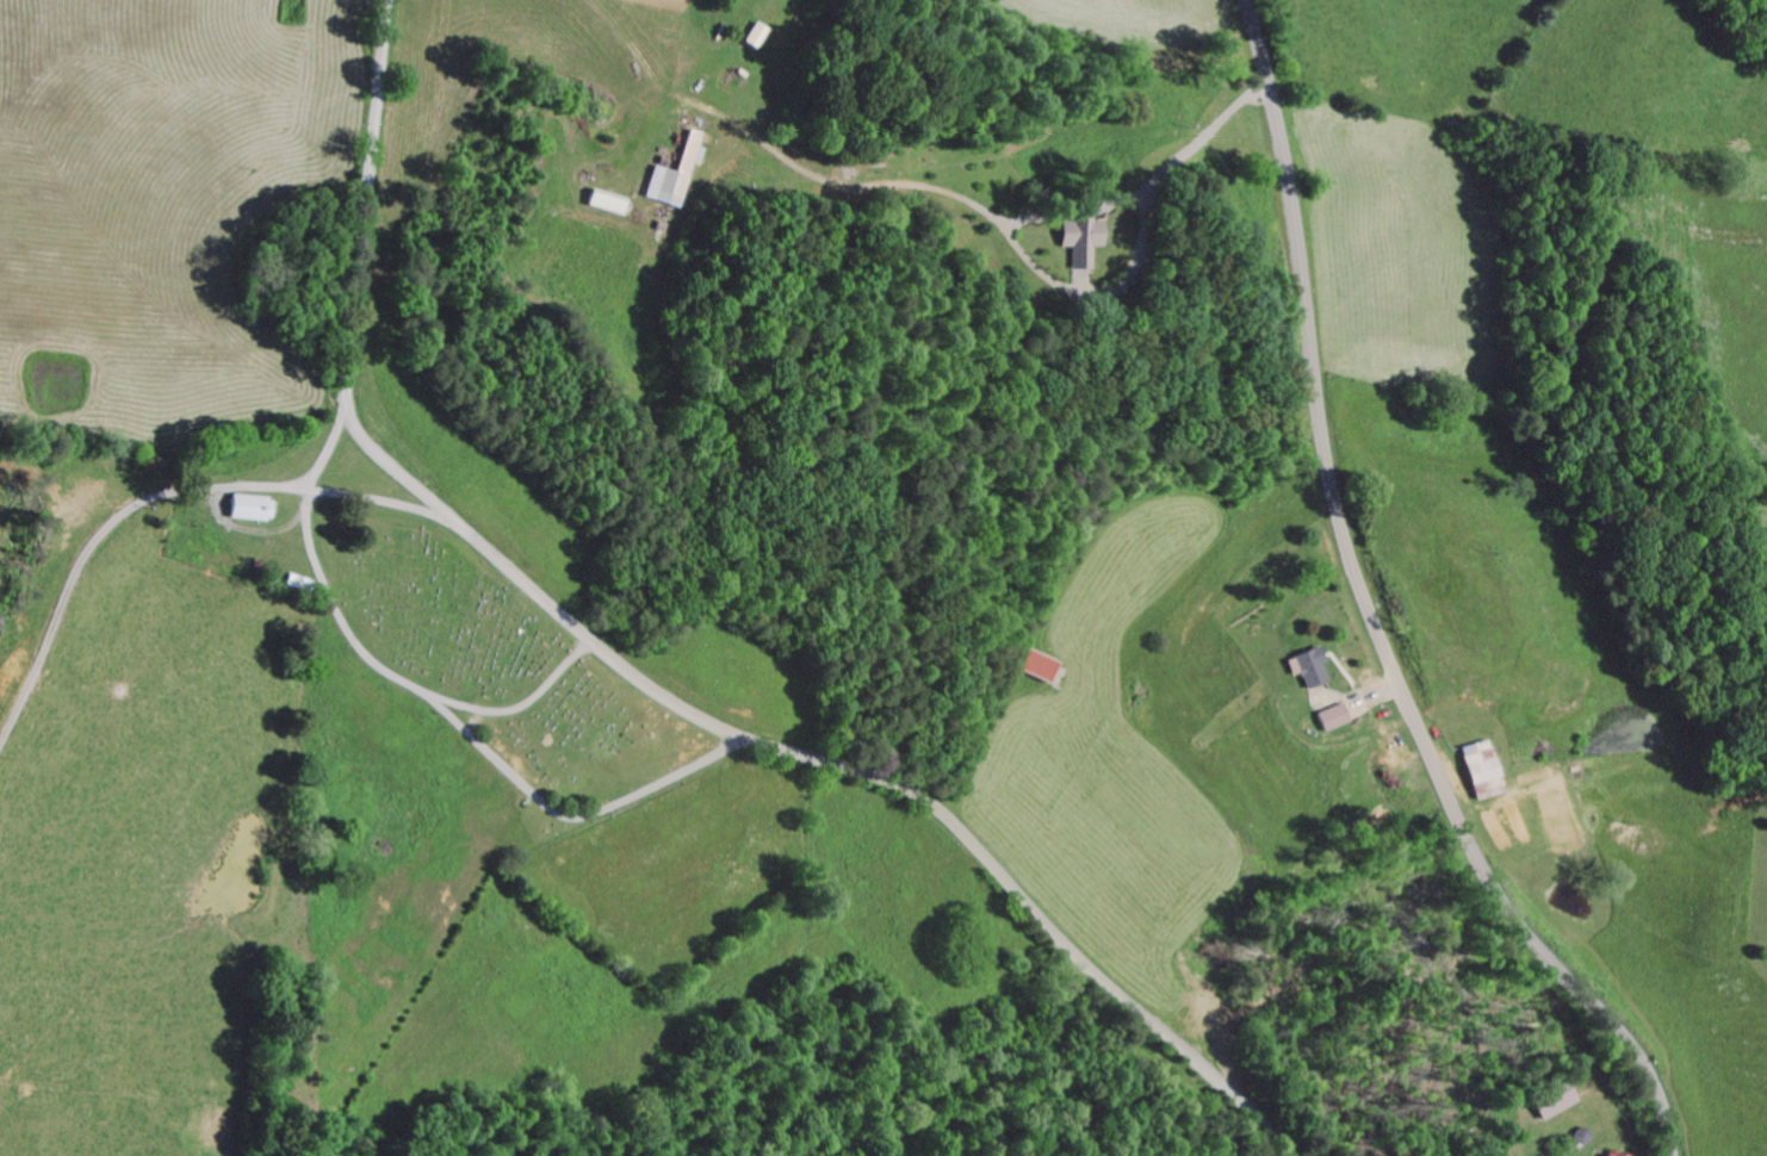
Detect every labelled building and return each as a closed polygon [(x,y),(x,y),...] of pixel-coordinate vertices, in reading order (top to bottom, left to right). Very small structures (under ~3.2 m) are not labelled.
[(753,53),(765,33),(751,25),(739,45),(753,53)] [(642,201),(679,212),(692,166),(698,168),(702,153),(696,151),(700,136),(686,132),(674,175),(651,169),(642,201)] [(1066,272),(1087,272),(1087,250),(1097,249),(1097,224),(1086,224),(1086,212),(1069,213),(1069,224),(1053,224),(1053,250),(1065,249),(1066,272)] [(265,523),(266,500),(223,499),(222,522),(265,523)] [(1294,677),(1300,693),(1321,684),(1314,666),(1319,665),(1313,649),(1279,663),(1286,680),(1294,677)] [(1046,688),(1056,668),(1025,653),(1015,673),(1046,688)] [(1346,725),(1338,707),(1312,717),(1319,736),(1346,725)] [(1471,805),(1500,796),(1484,743),(1455,752),(1471,805)]
